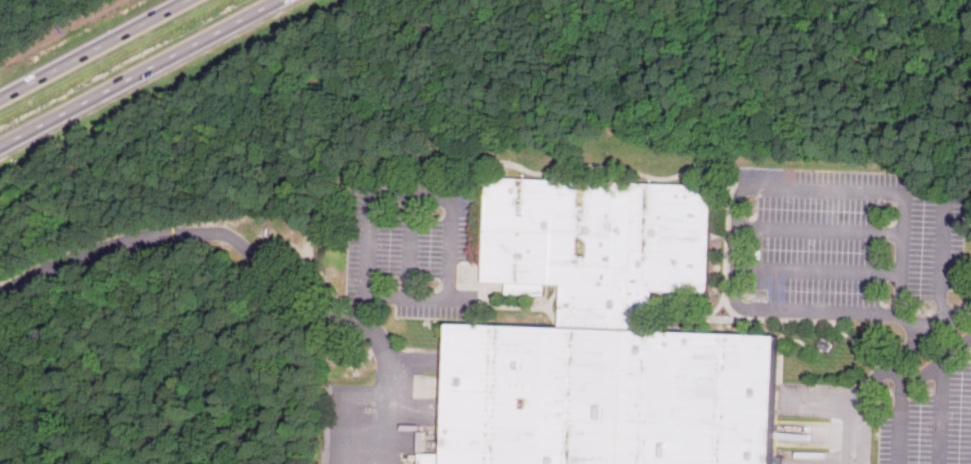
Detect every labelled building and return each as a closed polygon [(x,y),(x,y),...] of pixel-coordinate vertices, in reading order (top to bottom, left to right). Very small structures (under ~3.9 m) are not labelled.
[(780,335),(652,331),(653,290),(710,292),(714,185),(488,177),(485,282),(508,282),(507,294),(546,295),(547,283),(562,284),(561,326),(451,323),(447,454),(422,453),(422,463),(776,463),(780,335)]
